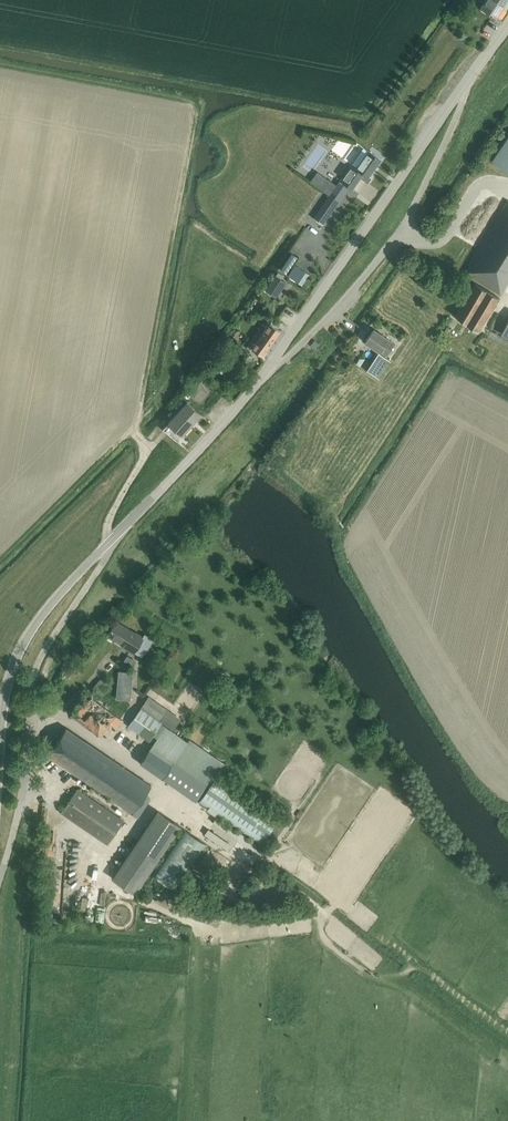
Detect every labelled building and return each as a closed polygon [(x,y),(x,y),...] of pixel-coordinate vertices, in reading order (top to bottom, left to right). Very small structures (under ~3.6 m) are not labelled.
[(497,18),(507,0),(485,0),(480,8),(496,18),(497,18)] [(507,172),(507,137),(492,161),(507,172)] [(317,218),(316,219),(324,224),(340,201),(339,200),(342,195),(341,194),(347,186),(349,187),(353,190),(361,178),(368,183),(372,178),(370,177),(381,160),(368,150),(368,151),(357,166),(352,163),(340,181),(342,182),(317,218)] [(500,296),(507,283),(507,201),(463,273),(500,296)] [(276,298),(287,283),(275,275),(265,290),(276,298)] [(475,283),(455,316),(480,331),(500,298),(475,283)] [(251,348),(262,356),(263,356),(281,331),(269,323),(251,348)] [(365,341),(381,352),(387,356),(395,344),(389,340),(390,339),(374,329),(365,341)] [(314,340),(310,345),(314,349),(319,343),(314,340)] [(372,363),(367,370),(377,378),(378,378),(383,371),(390,360),(379,352),(372,363)] [(212,365),(209,368),(211,369),(215,373),(217,371),(218,370),(219,369),(220,368),(222,366),(220,364),(217,361),(215,363),(212,365)] [(204,375),(194,387),(199,391),(209,380),(204,375)] [(187,401),(167,423),(183,437),(202,415),(187,401)] [(122,646),(134,654),(138,649),(146,654),(155,639),(145,633),(143,636),(136,632),(136,633),(116,621),(107,635),(123,646),(122,646)] [(133,673),(119,672),(116,700),(131,701),(133,673)] [(103,680),(94,689),(102,696),(110,687),(106,683),(103,680)] [(73,716),(99,736),(110,722),(118,728),(123,721),(91,696),(73,716)] [(141,708),(128,726),(150,742),(154,736),(157,738),(157,739),(140,763),(196,801),(206,786),(209,787),(198,803),(261,845),(279,818),(216,776),(224,764),(190,739),(188,741),(173,731),(181,719),(173,713),(166,709),(149,696),(141,708)] [(48,757),(133,814),(139,818),(152,798),(146,794),(152,785),(67,728),(48,757)] [(62,813),(108,844),(124,821),(78,789),(62,813)] [(136,893),(181,827),(158,811),(113,878),(136,893)] [(177,891),(181,885),(194,892),(196,887),(197,886),(214,894),(218,885),(191,869),(208,845),(182,828),(151,874),(177,891)]
